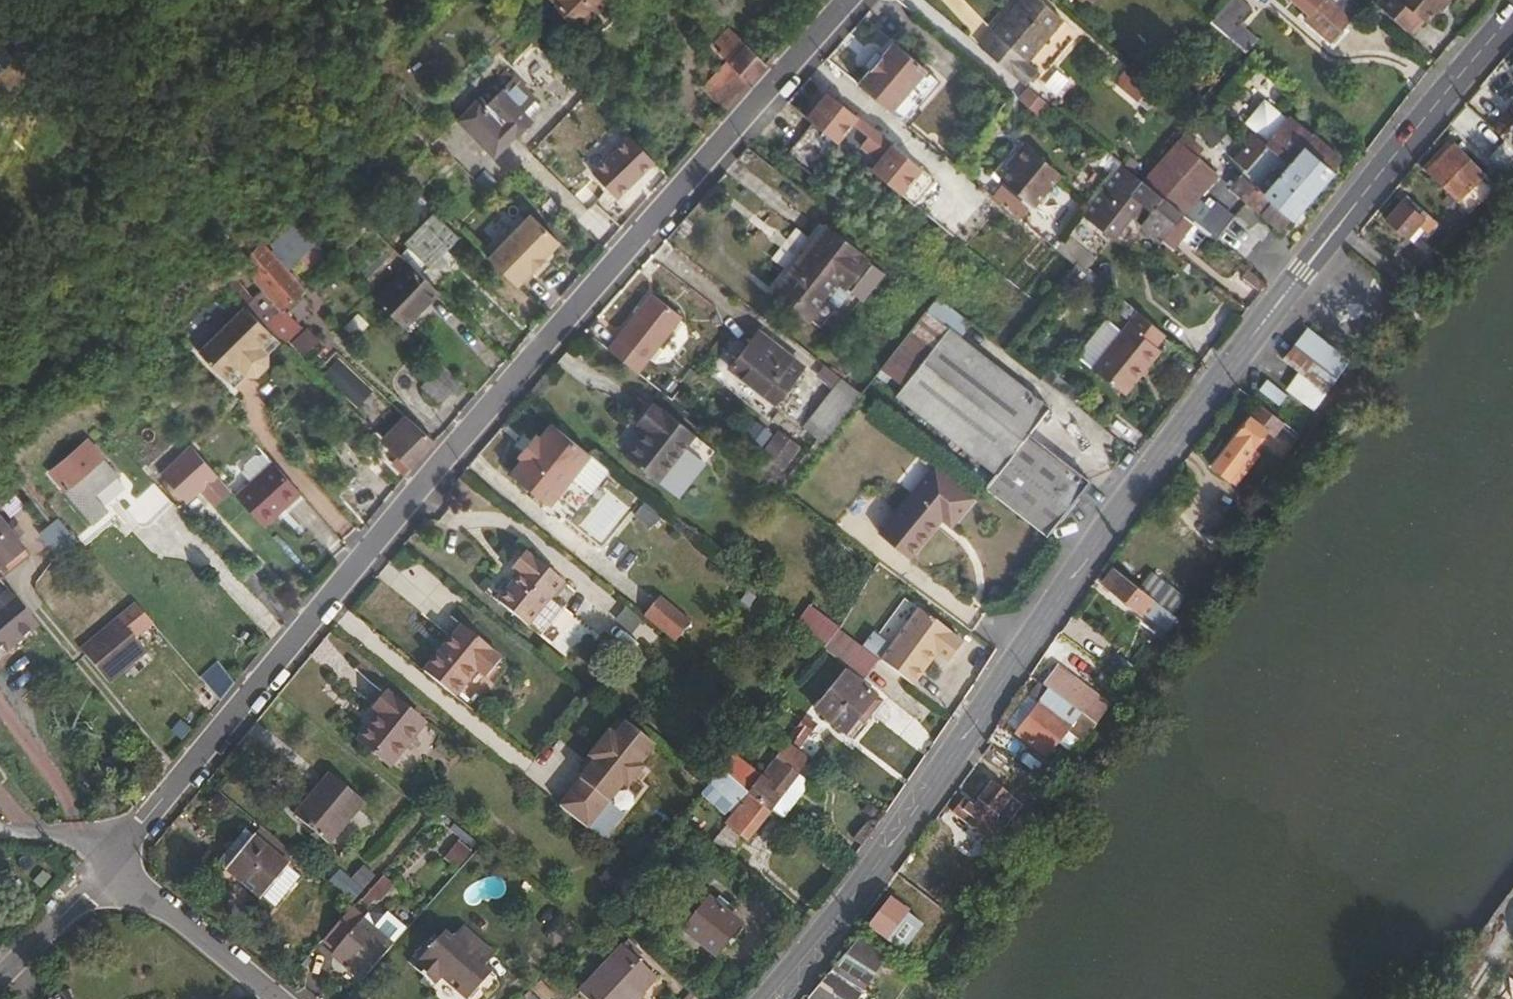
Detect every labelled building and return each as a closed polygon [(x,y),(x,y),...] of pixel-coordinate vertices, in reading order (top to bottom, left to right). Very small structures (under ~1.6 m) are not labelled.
[(546,14),(562,29),(592,0),(561,0),(546,14)] [(979,46),(1024,83),(1035,93),(1048,78),(1037,69),(1073,26),(1041,0),(1017,0),(979,46)] [(1245,52),(1249,56),(1259,44),(1241,29),(1255,12),(1241,0),(1234,0),(1214,25),(1245,52)] [(1360,6),(1353,0),(1319,0),(1303,18),(1329,41),(1360,6)] [(1425,22),(1444,0),(1399,0),(1425,22)] [(926,69),(892,41),(857,83),(901,119),(914,104),(904,96),(926,69)] [(726,60),(746,81),(763,63),(743,43),(726,60)] [(725,106),(746,81),(726,60),(725,59),(701,83),(725,106)] [(940,80),(926,69),(904,96),(914,104),(901,119),(905,123),(940,80)] [(1113,80),(1137,100),(1144,88),(1122,70),(1113,80)] [(490,154),(501,144),(538,106),(504,72),(465,109),(454,119),(490,154)] [(825,91),(805,117),(838,143),(859,117),(825,91)] [(1512,150),(1512,120),(1498,134),(1512,150)] [(1232,185),(1283,229),(1332,170),(1341,157),(1315,134),(1313,136),(1295,121),(1283,123),(1269,140),(1258,132),(1236,158),(1246,167),(1232,185)] [(646,164),(619,139),(584,177),(610,202),(646,164)] [(1216,173),(1178,140),(1144,182),(1154,191),(1162,197),(1181,213),(1216,173)] [(1423,172),(1466,211),(1498,179),(1486,168),(1483,171),(1452,142),(1423,172)] [(1062,171),(1026,143),(1015,157),(1018,159),(1003,177),(1035,205),(1062,171)] [(1489,159),(1505,172),(1512,162),(1512,152),(1501,143),(1489,159)] [(889,144),(868,170),(902,196),(922,170),(889,144)] [(1154,191),(1144,182),(1141,180),(1104,230),(1113,238),(1132,214),(1134,216),(1144,204),(1154,191)] [(1162,197),(1154,191),(1144,204),(1151,210),(1162,197)] [(1189,220),(1181,213),(1162,197),(1151,210),(1142,222),(1169,245),(1189,220)] [(1432,226),(1401,199),(1384,219),(1416,244),(1432,226)] [(529,211),(486,256),(514,284),(557,239),(529,211)] [(405,243),(397,250),(409,261),(420,272),(456,235),(431,212),(402,240),(405,243)] [(826,226),(780,285),(821,316),(866,257),(826,226)] [(259,237),(237,259),(223,274),(247,298),(267,318),(282,304),(304,283),(259,237)] [(341,266),(332,257),(324,265),(332,274),(341,266)] [(420,272),(409,261),(376,295),(404,322),(437,288),(420,272)] [(1261,289),(1266,283),(1247,267),(1242,273),(1261,289)] [(650,293),(606,348),(639,374),(683,319),(650,293)] [(267,318),(247,298),(200,344),(235,380),(248,367),(258,367),(268,357),(268,347),(282,333),(267,318)] [(1166,332),(1134,305),(1088,363),(1121,388),(1137,369),(1142,373),(1162,348),(1157,343),(1166,332)] [(1000,466),(983,484),(1018,512),(1046,534),(1092,478),(1034,427),(1055,402),(942,307),(896,361),(917,379),(909,388),(1000,466)] [(1292,316),(1278,334),(1293,345),(1307,328),(1292,316)] [(773,399),(792,376),(775,362),(785,350),(758,330),(730,365),(773,399)] [(1308,411),(1349,366),(1310,330),(1282,359),(1301,376),(1287,391),(1308,411)] [(775,362),(792,376),(802,363),(785,350),(775,362)] [(440,400),(461,378),(443,360),(421,382),(440,400)] [(1137,369),(1121,388),(1126,392),(1142,373),(1137,369)] [(865,392),(846,377),(813,417),(832,432),(865,392)] [(617,448),(650,473),(686,426),(654,401),(652,404),(643,397),(629,414),(638,422),(617,448)] [(1280,422),(1259,404),(1211,467),(1226,478),(1262,431),(1269,436),(1280,422)] [(395,456),(407,469),(410,465),(411,462),(433,438),(404,410),(382,434),(400,452),(395,456)] [(593,456),(554,424),(543,440),(539,436),(522,458),(526,461),(515,477),(554,508),(575,480),(593,456)] [(112,477),(81,438),(45,467),(59,485),(56,487),(86,524),(101,512),(88,496),(112,477)] [(789,472),(799,445),(778,438),(769,465),(789,472)] [(215,471),(188,443),(159,471),(186,499),(215,471)] [(269,457),(260,447),(256,451),(250,451),(243,457),(243,462),(238,466),(248,477),(269,457)] [(593,456),(575,480),(596,495),(613,472),(593,456)] [(233,490),(261,521),(297,488),(269,457),(248,477),(233,490)] [(934,463),(881,531),(910,554),(943,514),(952,520),(973,494),(934,463)] [(171,502),(151,479),(119,507),(135,524),(140,526),(146,524),(171,502)] [(11,516),(3,522),(12,533),(20,526),(11,516)] [(20,542),(12,533),(3,522),(0,518),(0,559),(20,542)] [(499,600),(528,622),(563,580),(547,566),(529,554),(523,551),(511,566),(520,573),(499,600)] [(1152,599),(1111,566),(1100,581),(1140,613),(1152,599)] [(662,595),(645,616),(675,641),(692,620),(662,595)] [(146,617),(129,597),(77,642),(105,675),(141,644),(130,630),(146,617)] [(912,602),(872,654),(904,679),(921,656),(917,653),(924,644),(928,647),(940,656),(954,637),(943,628),(944,627),(912,602)] [(460,622),(421,669),(452,694),(474,667),(485,675),(499,657),(489,649),(491,647),(460,622)] [(12,643),(0,629),(0,653),(12,643)] [(924,644),(917,653),(921,656),(928,647),(924,644)] [(196,674),(218,699),(233,680),(211,656),(196,674)] [(1052,670),(1042,683),(1083,716),(1088,721),(1099,707),(1052,670)] [(844,672),(815,709),(850,737),(880,699),(844,672)] [(1083,716),(1042,683),(1032,695),(1037,700),(1012,731),(1043,757),(1071,723),(1075,726),(1083,716)] [(356,739),(387,765),(422,723),(384,692),(372,707),(378,712),(356,739)] [(907,694),(899,708),(919,721),(928,707),(907,694)] [(600,720),(560,808),(611,832),(623,806),(612,801),(624,775),(635,780),(658,730),(622,713),(615,727),(600,720)] [(805,717),(787,739),(797,743),(807,735),(814,725),(805,717)] [(730,753),(718,767),(736,782),(748,791),(768,808),(795,774),(808,758),(786,741),(759,775),(730,753)] [(294,814),(326,841),(360,800),(327,774),(294,814)] [(768,808),(781,818),(808,784),(795,774),(768,808)] [(748,791),(736,782),(727,793),(738,803),(748,791)] [(1003,832),(1007,827),(995,818),(1011,797),(992,782),(978,801),(980,802),(975,809),(965,802),(955,814),(993,844),(995,841),(998,844),(1006,834),(1003,832)] [(740,842),(768,808),(748,791),(738,803),(720,825),(740,842)] [(995,818),(1007,827),(1023,806),(1011,797),(995,818)] [(287,862),(245,827),(214,864),(232,880),(236,875),(260,894),(287,862)] [(299,871),(287,862),(260,894),(272,904),(299,871)] [(707,895),(681,926),(712,953),(739,922),(707,895)] [(887,899),(865,927),(898,951),(920,923),(887,899)] [(351,907),(323,938),(335,948),(349,960),(346,965),(362,978),(393,942),(351,907)] [(466,997),(481,979),(478,976),(486,966),(482,963),(493,950),(460,922),(450,934),(443,928),(411,964),(434,981),(439,975),(466,997)] [(805,997),(808,998),(856,998),(887,958),(859,937),(805,997)] [(589,998),(633,998),(655,977),(623,946),(580,990),(589,998)] [(478,976),(481,979),(490,970),(486,966),(478,976)] [(522,992),(529,998),(540,998),(528,987),(522,992)]
